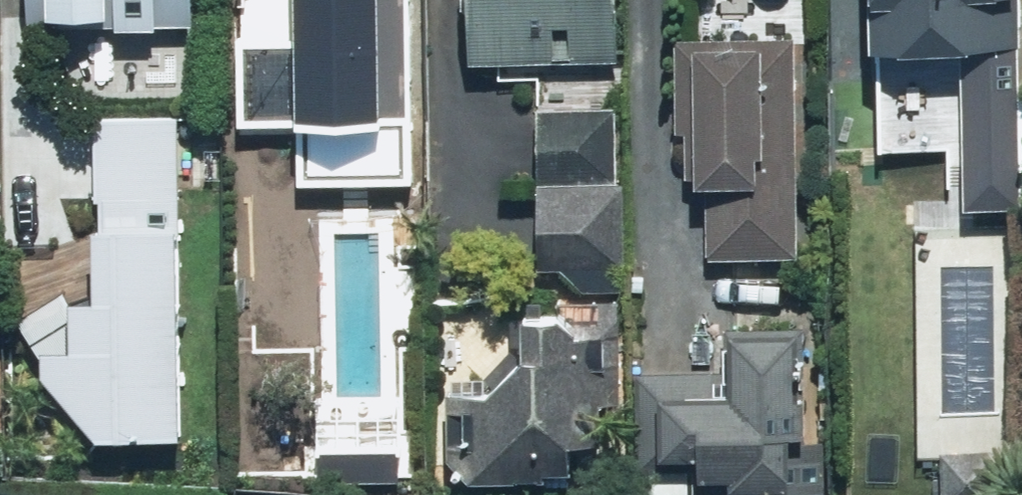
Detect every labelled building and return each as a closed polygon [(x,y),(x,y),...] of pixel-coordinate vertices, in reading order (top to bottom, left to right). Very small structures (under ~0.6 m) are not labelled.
[(186,0),(12,0),(11,30),(156,32),(156,25),(186,26),(186,0)] [(243,126),(295,125),(296,183),(406,182),(403,0),(297,0),(298,46),(242,47),(243,126)] [(452,75),(618,70),(616,0),(454,0),(452,75)] [(925,103),(946,104),(947,58),(983,58),(982,117),(1016,117),(1017,0),(847,0),(847,83),(846,93),(877,96),(878,60),(906,61),(906,104),(925,103)] [(791,111),(793,37),(670,33),(666,158),(681,158),(680,188),(706,189),(704,258),(744,259),(743,275),(762,276),(763,256),(795,257),(800,111),(791,111)] [(612,185),(614,108),(529,106),(528,183),(533,183),(531,265),(619,267),(620,185),(612,185)] [(172,442),(173,119),(169,121),(97,118),(95,202),(135,203),(135,236),(86,235),(83,308),(61,307),(61,355),(32,357),(31,382),(92,442),(172,442)] [(459,486),(460,487),(539,490),(540,475),(569,477),(570,454),(594,455),(597,379),(619,380),(622,301),(529,297),(529,316),(508,315),(506,372),(483,397),(454,396),(453,414),(466,415),(465,442),(442,441),(441,462),(459,486)] [(798,329),(722,326),(719,376),(627,372),(623,470),(645,471),(644,494),(784,494),(786,443),(793,443),(798,329)]
